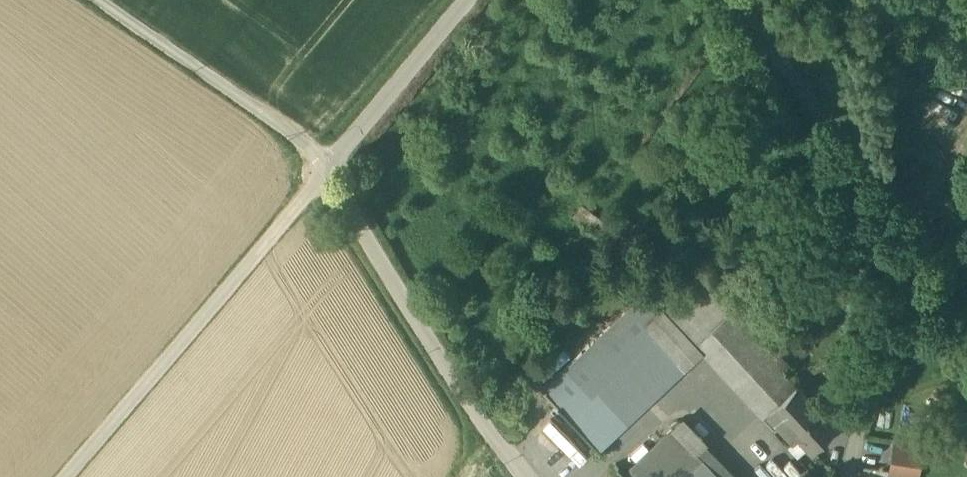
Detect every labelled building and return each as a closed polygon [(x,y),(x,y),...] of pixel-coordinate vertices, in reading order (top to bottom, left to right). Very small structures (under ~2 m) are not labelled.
[(788,363),(739,310),(743,306),(736,299),(732,303),(702,270),(666,303),(662,299),(655,305),(644,294),(610,325),(626,341),(558,405),(591,442),(696,345),(762,416),(766,412),(796,385),(781,369),(788,363)] [(610,325),(542,388),(558,405),(626,341),(610,325)] [(796,385),(766,412),(776,422),(792,441),(798,435),(811,449),(835,428),(796,385)] [(776,422),(766,412),(762,416),(769,424),(773,425),(776,422)] [(673,427),(623,474),(626,476),(721,476),(673,427)] [(922,451),(896,446),(892,472),(918,476),(922,451)]
